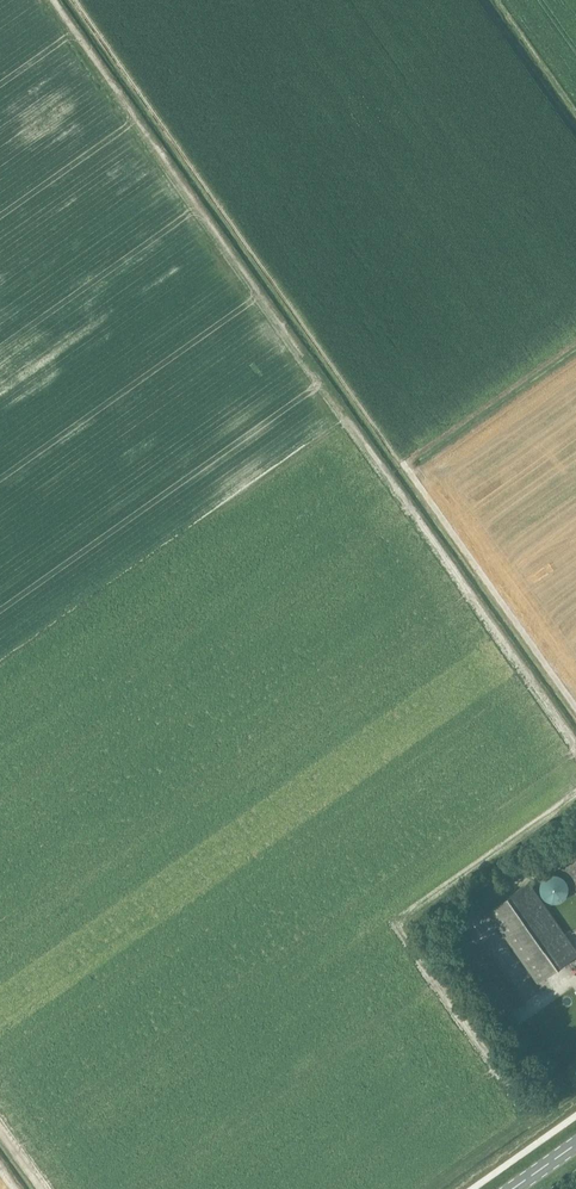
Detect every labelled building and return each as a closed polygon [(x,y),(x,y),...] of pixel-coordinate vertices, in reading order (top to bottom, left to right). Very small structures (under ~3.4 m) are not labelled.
[(558,864),(575,891),(575,851),(558,864)] [(567,889),(567,886),(567,884),(566,883),(566,882),(565,880),(564,880),(563,878),(562,877),(561,876),(560,876),(559,875),(557,875),(556,874),(555,874),(553,874),(552,874),(551,874),(550,874),(548,875),(547,875),(546,876),(545,876),(544,877),(543,878),(542,879),(541,880),(540,882),(539,883),(539,884),(539,885),(538,887),(538,888),(538,890),(538,891),(539,893),(539,894),(540,896),(541,897),(542,898),(543,899),(544,900),(545,901),(546,902),(548,902),(549,903),(552,903),(553,903),(555,903),(557,903),(558,902),(560,901),(561,901),(563,899),(564,898),(565,897),(565,896),(566,895),(567,893),(567,892),(567,890),(567,889)] [(487,911),(537,983),(575,955),(575,950),(528,882),(487,911)]
